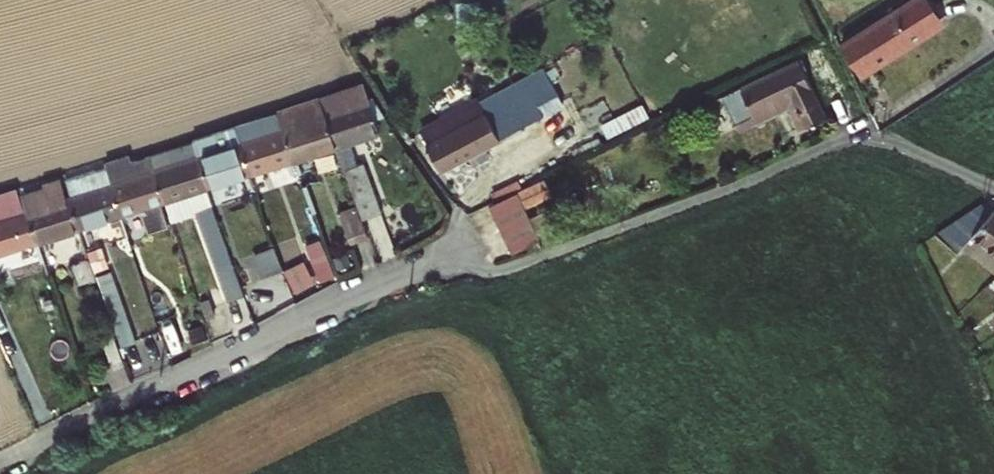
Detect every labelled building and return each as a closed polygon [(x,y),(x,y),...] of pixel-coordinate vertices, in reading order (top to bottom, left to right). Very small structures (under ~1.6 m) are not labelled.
[(867,81),(950,27),(933,0),(912,0),(842,45),(867,81)] [(723,98),(737,124),(793,97),(807,126),(826,117),(798,61),(723,98)] [(565,107),(554,83),(428,143),(441,168),(565,107)] [(363,88),(321,100),(335,146),(378,132),(363,88)] [(319,97),(278,113),(294,159),(335,146),(321,100),(319,97)] [(737,124),(740,130),(787,108),(799,130),(807,126),(793,97),(737,124)] [(278,113),(236,127),(252,172),(294,159),(278,113)] [(252,172),(236,127),(194,140),(209,186),(252,172)] [(194,140),(150,154),(165,200),(209,186),(194,140)] [(150,154),(107,167),(122,214),(165,200),(150,154)] [(364,164),(343,171),(345,178),(348,177),(363,220),(382,213),(364,164)] [(107,167),(67,180),(81,227),(122,214),(107,167)] [(81,227),(67,180),(49,185),(50,190),(24,197),(28,209),(39,241),(81,227)] [(547,186),(493,212),(517,260),(543,249),(527,214),(555,200),(547,186)] [(305,193),(290,197),(302,229),(317,224),(305,193)] [(352,199),(335,205),(345,237),(364,230),(352,199)] [(993,255),(993,213),(992,216),(983,208),(974,213),(936,238),(962,257),(968,249),(974,241),(993,255)] [(28,209),(0,218),(0,253),(39,241),(28,209)] [(225,235),(217,209),(205,213),(212,239),(225,235)] [(140,221),(126,225),(132,243),(134,250),(148,246),(140,221)] [(304,244),(320,280),(337,273),(320,236),(304,244)] [(968,249),(987,261),(982,267),(993,276),(993,255),(974,241),(968,249)] [(276,242),(254,250),(262,272),(284,264),(276,242)] [(253,252),(250,253),(268,307),(271,306),(253,252)] [(250,253),(236,258),(253,311),(268,307),(250,253)] [(91,256),(75,262),(82,281),(97,275),(91,256)] [(297,289),(317,280),(305,256),(286,266),(297,289)] [(105,289),(124,347),(138,343),(119,284),(105,289)] [(174,308),(160,313),(168,341),(183,336),(174,308)] [(126,360),(117,335),(103,339),(112,364),(126,360)]
